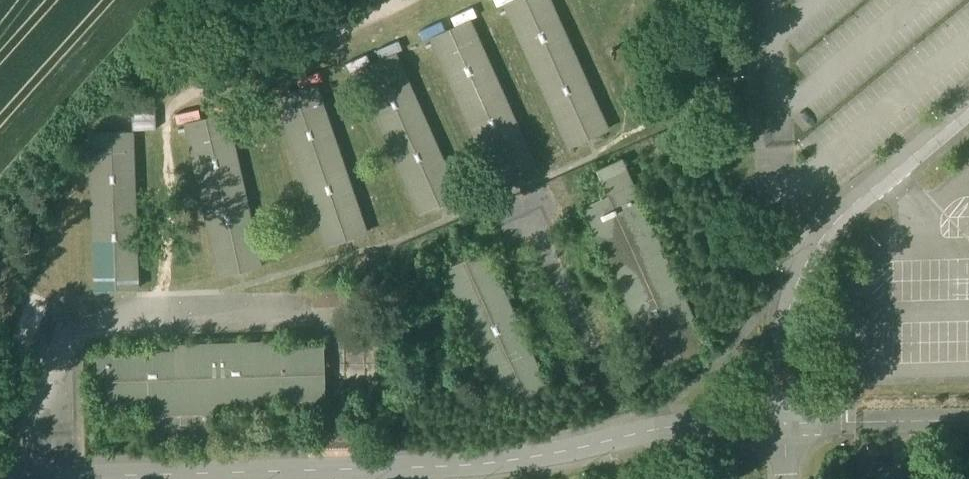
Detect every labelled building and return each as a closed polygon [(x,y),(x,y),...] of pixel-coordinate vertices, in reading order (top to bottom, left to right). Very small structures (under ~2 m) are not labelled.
[(550,0),(512,0),(505,3),(570,146),(608,129),(550,0)] [(534,163),(469,19),(431,37),(495,180),(534,163)] [(694,45),(672,58),(687,83),(709,70),(694,45)] [(459,196),(395,53),(357,70),(421,213),(459,196)] [(366,232),(316,84),(275,98),(326,246),(366,232)] [(227,113),(186,122),(220,276),(261,267),(227,113)] [(132,132),(90,133),(95,290),(138,288),(132,132)] [(706,350),(625,170),(601,180),(608,195),(584,207),(659,372),(706,350)] [(547,388),(484,251),(445,269),(465,313),(461,315),(486,372),(490,370),(507,406),(547,388)] [(30,292),(7,348),(27,356),(50,300),(30,292)] [(273,342),(175,345),(175,351),(97,354),(99,405),(149,404),(149,412),(260,409),(260,400),(325,398),(323,346),(273,348),(273,342)]
